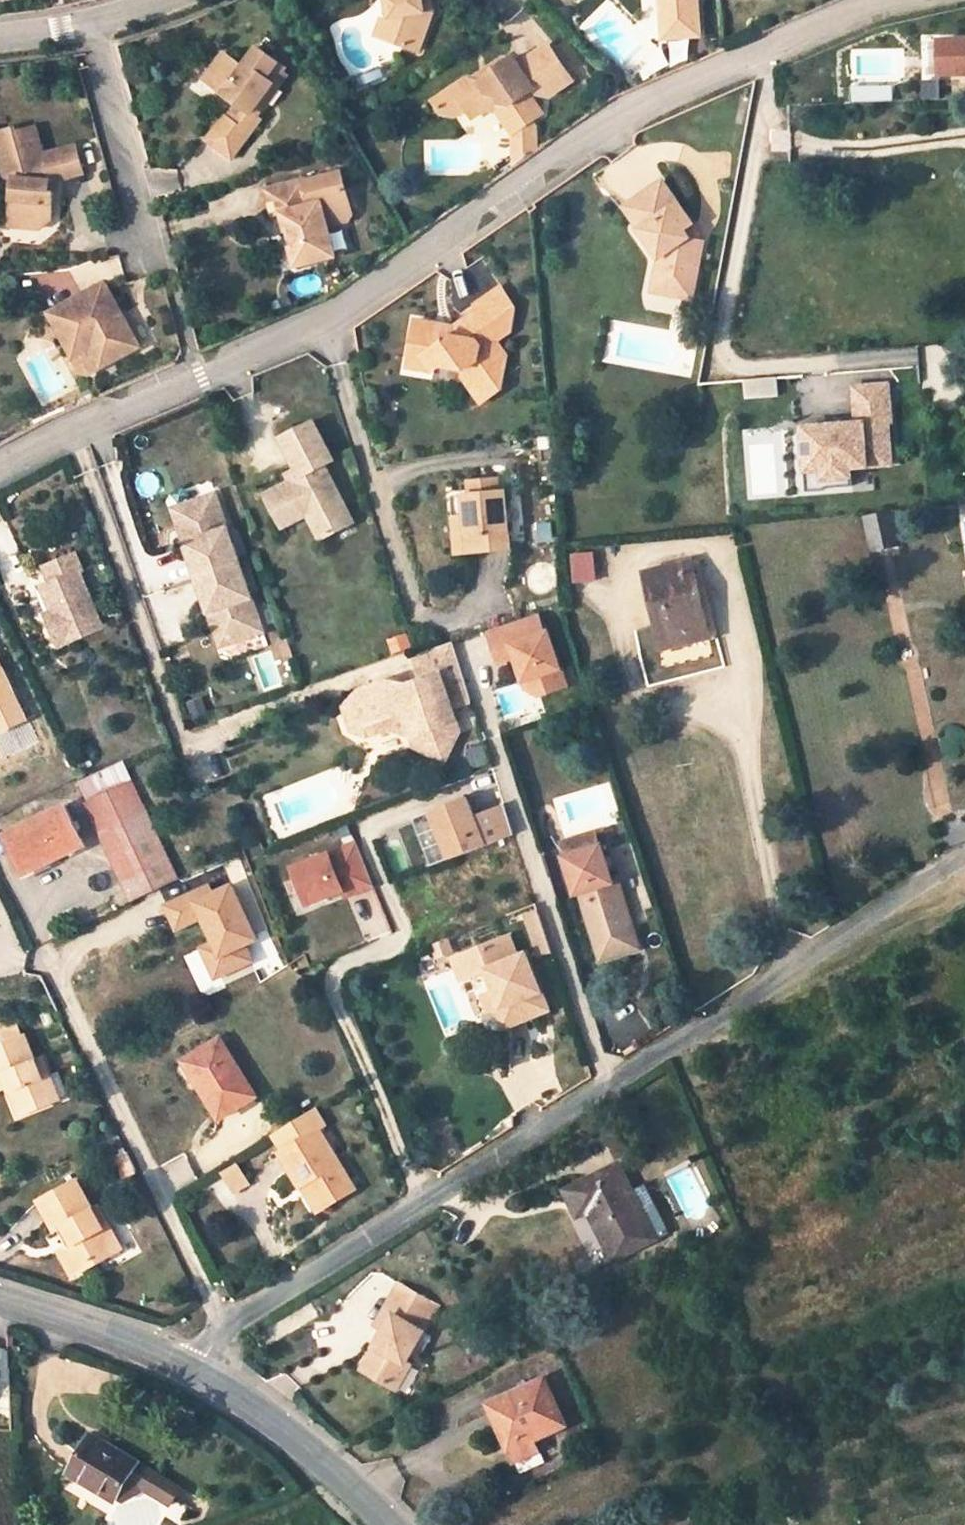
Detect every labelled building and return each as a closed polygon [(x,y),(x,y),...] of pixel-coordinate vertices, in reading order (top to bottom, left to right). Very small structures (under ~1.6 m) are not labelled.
[(366,23),(380,32),(391,14),(381,15),(379,0),(363,0),(366,23)] [(391,14),(380,32),(407,51),(426,22),(418,18),(418,7),(425,6),(424,0),(379,0),(381,15),(391,14)] [(663,20),(672,19),(671,0),(674,0),(662,0),(663,20)] [(671,0),(672,19),(703,16),(702,0),(674,0),(671,0)] [(264,47),(256,40),(239,60),(246,67),(264,47)] [(941,40),(941,74),(964,74),(964,40),(941,40)] [(921,43),(922,76),(934,76),(933,42),(921,43)] [(264,47),(246,67),(239,60),(228,51),(207,75),(249,111),(238,124),(226,114),(207,136),(232,157),(264,120),(258,116),(269,103),(262,97),(274,83),(279,86),(289,75),(284,70),(287,66),(264,47)] [(522,66),(516,57),(507,63),(496,70),(499,74),(481,85),(467,83),(435,105),(442,116),(456,120),(467,112),(474,122),(489,112),(501,112),(516,134),(543,116),(530,96),(536,92),(539,96),(546,97),(572,79),(551,47),(522,66)] [(507,63),(504,58),(467,83),(481,85),(499,74),(496,70),(507,63)] [(551,104),(577,87),(572,79),(546,97),(551,104)] [(56,188),(86,180),(79,153),(46,161),(40,134),(18,139),(16,133),(0,137),(0,154),(7,185),(20,187),(13,229),(44,235),(56,229),(60,201),(55,200),(56,188)] [(289,250),(295,268),(334,258),(328,234),(346,229),(356,226),(358,223),(345,175),(304,186),(266,193),(272,219),(280,217),(285,234),(291,233),(295,249),(289,250)] [(675,277),(673,294),(693,297),(703,241),(699,240),(692,239),(685,228),(693,222),(663,180),(632,201),(647,224),(641,229),(659,256),(656,273),(675,277)] [(647,224),(632,201),(625,206),(641,229),(647,224)] [(692,239),(699,240),(700,232),(693,222),(685,228),(692,239)] [(291,233),(285,234),(289,250),(295,249),(291,233)] [(675,277),(656,273),(654,290),(673,294),(675,277)] [(75,350),(94,339),(100,349),(110,365),(148,342),(111,281),(54,315),(75,350)] [(513,302),(504,289),(475,307),(501,335),(509,329),(513,302)] [(501,335),(475,307),(442,331),(493,341),(501,335)] [(425,333),(427,322),(412,320),(410,331),(425,333)] [(425,333),(410,331),(406,354),(421,356),(419,367),(430,370),(435,362),(458,366),(457,372),(476,396),(497,381),(501,354),(493,341),(442,331),(435,324),(427,322),(425,333)] [(94,339),(75,350),(81,360),(100,349),(94,339)] [(421,356),(406,354),(404,365),(419,367),(421,356)] [(857,422),(806,425),(807,443),(805,443),(807,465),(824,464),(825,487),(852,485),(850,466),(890,463),(888,430),(881,431),(881,421),(891,420),(888,383),(854,386),(857,422)] [(314,418),(280,435),(297,464),(301,473),(299,480),(287,480),(264,492),(281,524),(303,513),(310,515),(320,537),(353,521),(324,463),(334,458),(314,418)] [(283,471),(287,480),(299,480),(301,473),(297,464),(283,471)] [(824,464),(807,465),(809,488),(825,487),(824,464)] [(474,493),(498,491),(497,478),(473,479),(474,493)] [(498,491),(474,493),(466,494),(470,550),(510,547),(506,490),(498,491)] [(240,560),(217,492),(179,505),(191,539),(186,541),(210,611),(215,609),(227,643),(265,630),(242,566),(240,560)] [(457,552),(470,550),(466,494),(452,495),(457,552)] [(174,507),(186,541),(191,539),(179,505),(174,507)] [(892,512),(865,516),(872,546),(898,541),(892,512)] [(84,566),(77,549),(42,563),(49,581),(60,607),(55,609),(42,614),(57,650),(106,630),(79,568),(84,566)] [(592,552),(574,553),(577,579),(595,577),(592,552)] [(250,557),(240,560),(242,566),(252,563),(250,557)] [(687,632),(708,626),(692,560),(648,570),(667,646),(689,640),(687,632)] [(49,581),(44,584),(55,609),(60,607),(49,581)] [(541,612),(491,629),(498,648),(514,642),(530,687),(543,694),(561,687),(555,669),(565,666),(552,629),(548,631),(541,612)] [(689,640),(711,635),(708,626),(687,632),(689,640)] [(472,703),(453,642),(418,655),(415,656),(424,678),(405,684),(388,675),(359,684),(349,707),(364,726),(404,714),(407,723),(403,731),(415,738),(438,731),(441,740),(454,748),(463,731),(455,708),(472,703)] [(203,699),(189,704),(194,718),(208,713),(203,699)] [(348,730),(364,743),(403,731),(407,723),(404,714),(364,726),(349,707),(344,715),(348,730)] [(416,748),(445,763),(454,748),(441,740),(438,731),(415,738),(416,748)] [(133,782),(124,762),(77,784),(87,804),(133,782)] [(144,805),(143,802),(145,801),(142,796),(145,795),(137,779),(133,782),(87,804),(132,900),(178,879),(149,817),(144,805)] [(467,797),(433,811),(451,859),(514,835),(503,804),(474,815),(467,797)] [(66,806),(7,835),(23,869),(47,857),(49,862),(85,844),(66,806)] [(433,811),(416,817),(435,865),(451,859),(433,811)] [(561,843),(565,856),(601,845),(597,832),(561,843)] [(357,842),(294,867),(309,904),(345,890),(356,885),(358,892),(374,885),(357,842)] [(611,879),(601,845),(565,856),(577,893),(581,892),(607,958),(639,948),(617,878),(611,879)] [(47,857),(23,869),(26,873),(49,862),(47,857)] [(356,885),(345,890),(347,896),(358,892),(356,885)] [(211,888),(168,908),(179,931),(205,919),(217,944),(204,950),(218,979),(254,962),(247,946),(259,940),(234,887),(215,896),(211,888)] [(541,914),(530,918),(535,932),(546,928),(541,914)] [(554,951),(546,928),(535,932),(542,955),(554,951)] [(449,938),(434,943),(439,956),(454,950),(449,938)] [(528,998),(541,994),(526,955),(518,958),(510,938),(461,956),(469,977),(487,970),(497,994),(501,1007),(495,1009),(503,1029),(537,1016),(528,998)] [(469,977),(461,956),(452,959),(460,980),(469,977)] [(501,1007),(497,994),(483,999),(488,1012),(495,1009),(501,1007)] [(528,998),(537,1016),(548,1012),(541,994),(528,998)] [(4,1041),(21,1034),(17,1023),(0,1030),(0,1031),(4,1041)] [(48,1072),(42,1057),(35,1059),(24,1033),(21,1034),(4,1041),(0,1042),(0,1073),(5,1071),(9,1081),(22,1110),(51,1098),(41,1075),(48,1072)] [(220,1118),(256,1096),(220,1040),(193,1057),(207,1082),(201,1087),(220,1118)] [(193,1057),(186,1062),(201,1087),(207,1082),(193,1057)] [(41,1075),(51,1098),(69,1091),(60,1068),(48,1072),(41,1075)] [(1,1084),(9,1081),(5,1071),(0,1073),(0,1081),(1,1084)] [(325,1125),(315,1108),(277,1131),(273,1133),(284,1149),(281,1151),(302,1186),(311,1181),(326,1205),(354,1188),(318,1130),(325,1125)] [(125,1177),(138,1171),(128,1151),(116,1157),(125,1177)] [(656,1236),(649,1222),(619,1164),(565,1190),(578,1215),(589,1209),(594,1207),(601,1221),(596,1224),(614,1258),(656,1236)] [(248,1184),(238,1166),(223,1175),(233,1192),(248,1184)] [(106,1227),(95,1208),(78,1179),(53,1193),(92,1264),(101,1258),(98,1252),(112,1244),(103,1229),(106,1227)] [(302,1186),(317,1211),(326,1205),(311,1181),(302,1186)] [(78,1242),(70,1246),(63,1251),(75,1272),(92,1264),(53,1193),(42,1198),(58,1229),(60,1228),(68,1224),(78,1242)] [(98,1252),(101,1258),(124,1246),(100,1205),(95,1208),(106,1227),(103,1229),(112,1244),(98,1252)] [(594,1207),(589,1209),(596,1224),(601,1221),(594,1207)] [(660,1217),(667,1231),(678,1225),(671,1211),(660,1217)] [(649,1222),(656,1236),(667,1231),(660,1217),(649,1222)] [(68,1224),(60,1228),(70,1246),(78,1242),(68,1224)] [(390,1312),(381,1327),(373,1342),(380,1345),(366,1369),(396,1385),(409,1363),(405,1360),(436,1302),(398,1280),(383,1307),(390,1312)] [(390,1312),(383,1307),(374,1323),(381,1327),(390,1312)] [(181,1320),(186,1327),(191,1323),(186,1316),(181,1320)] [(545,1380),(491,1404),(522,1472),(546,1461),(536,1438),(565,1424),(545,1380)] [(172,1506),(183,1488),(138,1461),(93,1433),(70,1471),(115,1498),(119,1494),(125,1498),(147,1491),(172,1506)] [(31,1503),(20,1504),(21,1513),(31,1512),(31,1503)]
